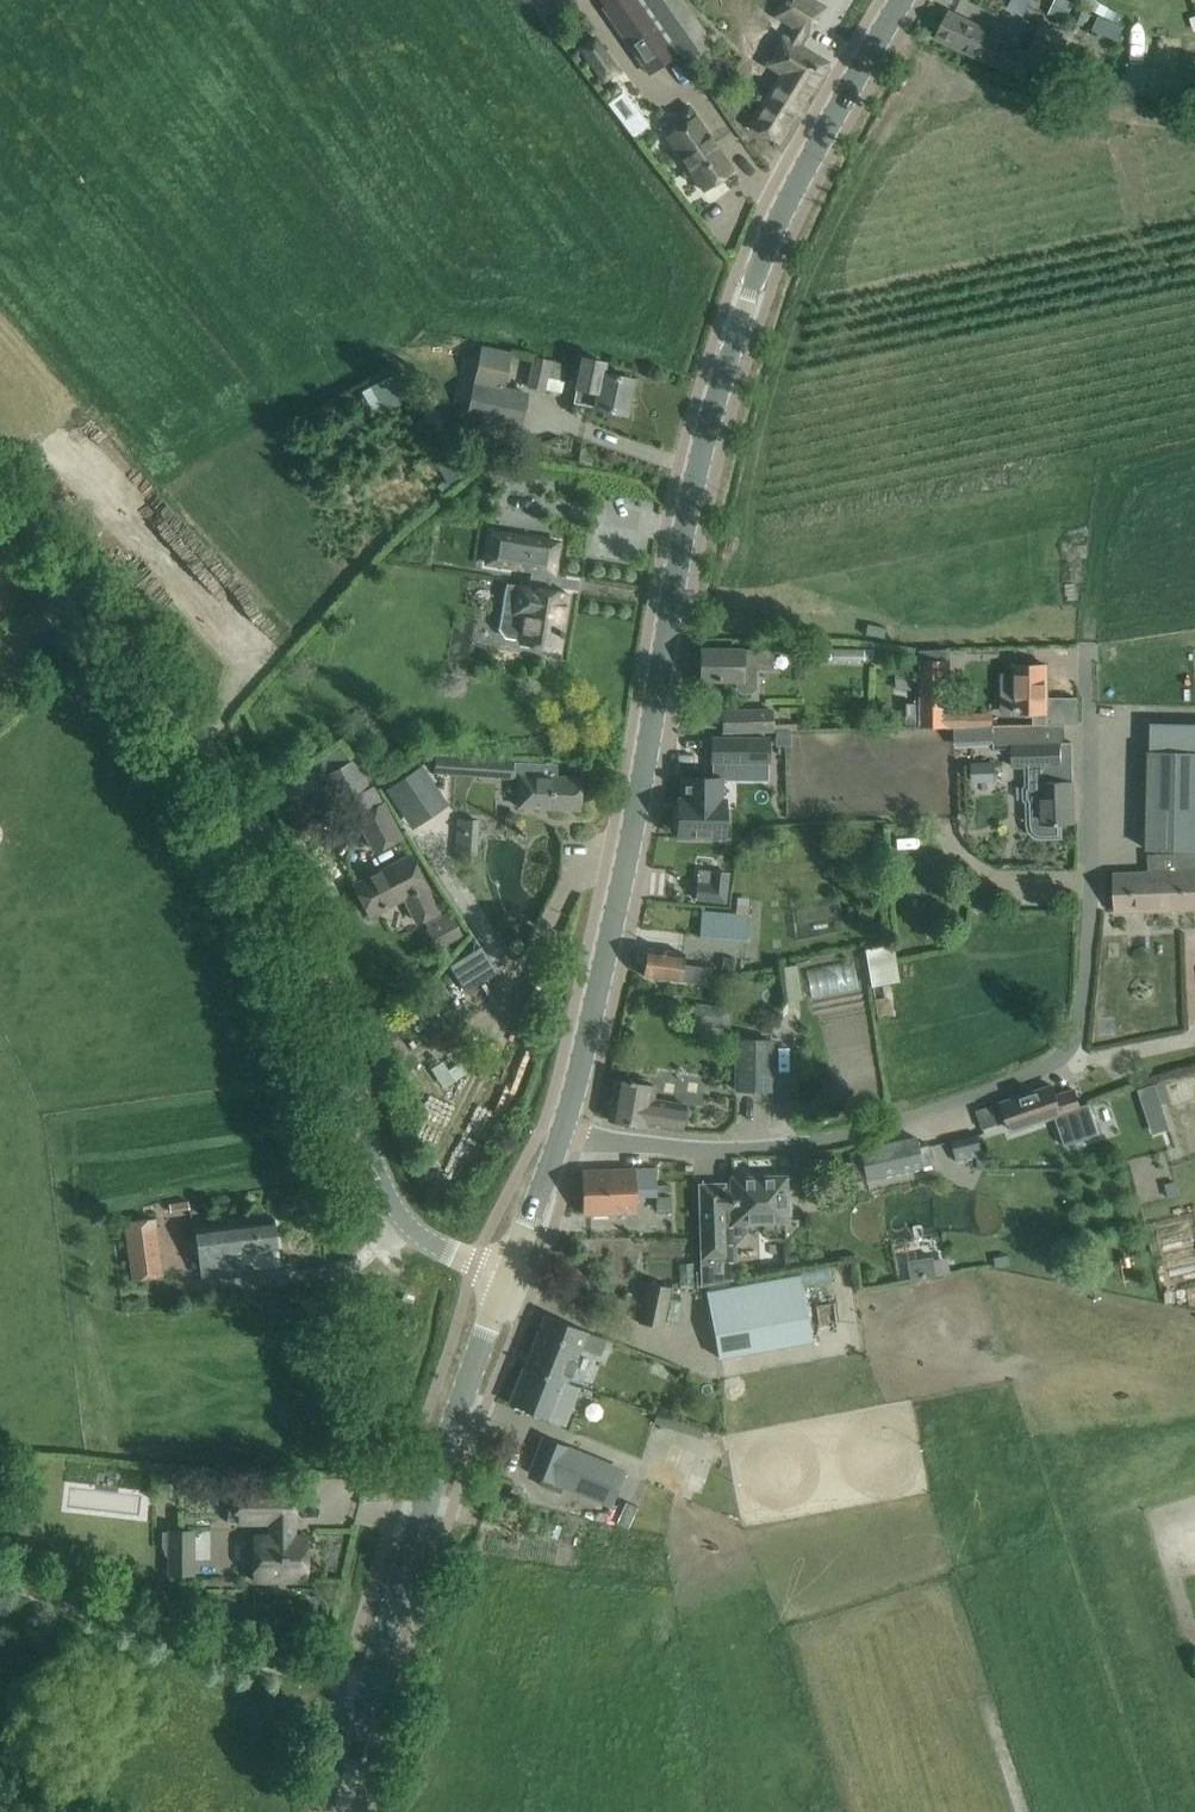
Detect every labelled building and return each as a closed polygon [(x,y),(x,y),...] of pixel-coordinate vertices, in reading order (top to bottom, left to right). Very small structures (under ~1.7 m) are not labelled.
[(636,0),(615,0),(604,8),(649,73),(674,55),(636,0)] [(710,42),(681,0),(645,0),(686,59),(710,42)] [(752,126),(756,129),(776,142),(821,71),(815,67),(820,60),(797,45),(805,32),(810,35),(827,9),(813,0),(785,0),(776,15),(796,27),(788,41),(783,38),(774,31),(762,33),(755,45),(758,58),(768,64),(769,63),(785,72),(752,126)] [(1035,0),(1013,0),(1011,7),(1029,14),(1035,0)] [(1070,19),(1077,0),(1059,0),(1054,13),(1070,19)] [(1029,51),(950,12),(937,37),(999,67),(1042,84),(1047,73),(1060,79),(1067,63),(1054,57),(1064,32),(1040,23),(1035,37),(1029,51)] [(580,50),(610,82),(625,68),(595,36),(580,50)] [(1127,66),(1126,99),(1180,102),(1181,79),(1164,78),(1164,73),(1160,73),(1161,68),(1127,66)] [(624,93),(610,105),(634,136),(648,126),(624,93)] [(733,170),(695,115),(666,136),(704,191),(733,170)] [(463,414),(496,422),(520,427),(527,393),(503,388),(510,353),(478,346),(463,414)] [(535,358),(528,385),(544,389),(546,377),(564,381),(567,365),(535,358)] [(582,358),(573,402),(626,414),(633,378),(602,372),(604,362),(582,358)] [(375,405),(411,391),(404,372),(368,386),(375,405)] [(553,573),(558,542),(491,531),(486,564),(531,572),(529,584),(516,582),(516,585),(506,583),(499,628),(506,636),(521,638),(520,643),(558,649),(560,635),(562,635),(563,631),(561,630),(567,592),(548,589),(551,573),(553,573)] [(830,648),(830,658),(863,658),(863,649),(830,648)] [(702,649),(701,679),(725,679),(736,679),(736,688),(740,693),(752,693),(757,688),(757,670),(771,670),(772,650),(725,649),(702,649)] [(949,659),(921,659),(921,727),(949,727),(949,659)] [(1047,664),(1015,664),(1015,710),(1035,710),(1035,723),(1061,723),(1077,723),(1077,698),(1047,698),(1047,664)] [(917,703),(906,703),(906,715),(917,715),(917,703)] [(723,732),(770,732),(770,710),(723,710),(723,732)] [(1035,723),(1011,723),(1011,725),(1012,743),(1062,742),(1061,723),(1035,723)] [(995,727),(966,727),(966,745),(995,744),(995,727)] [(789,735),(777,736),(777,748),(790,748),(789,735)] [(1150,752),(1148,849),(1194,850),(1194,736),(1150,736),(1150,752)] [(711,737),(711,761),(713,761),(725,761),(768,762),(769,738),(711,737)] [(1072,742),(1065,742),(1062,742),(1012,743),(1012,765),(1031,765),(1032,781),(1027,782),(1028,824),(1030,831),(1036,836),(1042,837),(1061,837),(1061,824),(1074,823),(1072,742)] [(436,755),(434,772),(451,773),(511,777),(513,760),(452,756),(436,755)] [(579,809),(580,778),(533,776),(533,762),(514,761),(513,777),(519,778),(518,806),(579,809)] [(677,808),(677,836),(725,837),(725,809),(722,809),(723,799),(723,777),(725,777),(725,761),(713,761),(713,777),(684,776),(684,798),(683,808),(677,808)] [(424,765),(386,788),(411,827),(449,804),(424,765)] [(795,811),(793,770),(766,771),(767,812),(795,811)] [(357,817),(374,850),(400,837),(382,804),(357,817)] [(457,833),(455,862),(476,863),(479,820),(458,819),(457,833)] [(1194,910),(1194,852),(1180,852),(1180,870),(1113,873),(1114,911),(1194,910)] [(425,886),(410,856),(355,885),(370,914),(404,896),(417,921),(437,911),(424,887),(425,886)] [(655,894),(678,897),(697,899),(698,896),(721,899),(725,866),(659,858),(655,894)] [(751,898),(738,897),(737,914),(703,911),(701,935),(747,939),(751,898)] [(437,946),(460,934),(451,918),(428,929),(437,946)] [(870,945),(874,983),(903,980),(899,942),(870,945)] [(468,988),(500,968),(483,943),(452,963),(468,988)] [(644,975),(667,978),(709,983),(711,967),(682,963),(683,952),(647,948),(644,975)] [(727,1029),(730,1004),(696,1000),(693,1025),(727,1029)] [(737,1090),(770,1090),(771,1039),(737,1039),(737,1090)] [(609,1118),(608,1119),(680,1131),(684,1108),(684,1104),(650,1099),(653,1085),(651,1085),(649,1080),(638,1078),(634,1082),(628,1081),(615,1079),(609,1118)] [(1024,1095),(1003,1101),(1003,1103),(1007,1114),(1012,1130),(1057,1114),(1067,1143),(1099,1132),(1089,1104),(1082,1106),(1080,1102),(1076,1090),(1058,1096),(1055,1085),(1024,1095)] [(1152,1085),(1137,1090),(1143,1111),(1159,1106),(1152,1085)] [(984,1128),(997,1124),(991,1106),(977,1111),(984,1128)] [(1163,1150),(1178,1145),(1167,1108),(1151,1112),(1163,1150)] [(979,1134),(953,1140),(957,1160),(983,1154),(979,1134)] [(916,1137),(860,1149),(866,1178),(922,1166),(937,1162),(933,1145),(918,1148),(916,1137)] [(656,1168),(583,1169),(584,1215),(634,1214),(634,1197),(657,1197),(656,1168)] [(723,1185),(701,1186),(702,1210),(703,1258),(703,1259),(725,1258),(725,1245),(736,1245),(746,1233),(746,1225),(785,1224),(785,1219),(785,1214),(790,1214),(789,1199),(785,1199),(784,1177),(732,1179),(733,1189),(723,1189),(723,1185)] [(672,1210),(672,1196),(657,1197),(657,1210),(672,1210)] [(250,1220),(192,1228),(200,1276),(219,1274),(243,1270),(240,1254),(278,1249),(273,1217),(250,1220)] [(156,1219),(125,1223),(132,1279),(163,1275),(156,1219)] [(934,1255),(908,1259),(912,1279),(937,1274),(934,1255)] [(830,1266),(811,1270),(707,1290),(719,1356),(805,1340),(803,1328),(820,1325),(817,1305),(836,1302),(830,1266)] [(662,1327),(670,1287),(648,1282),(639,1322),(662,1327)] [(524,1365),(523,1365),(567,1383),(581,1348),(599,1355),(606,1339),(587,1332),(587,1331),(567,1322),(545,1314),(524,1365)] [(567,1383),(523,1365),(509,1403),(565,1425),(580,1388),(567,1383)] [(626,1469),(544,1436),(529,1474),(554,1484),(611,1508),(626,1469)] [(274,1522),(274,1536),(254,1536),(254,1580),(287,1580),(287,1579),(306,1579),(306,1536),(291,1536),(291,1522),(294,1522),(294,1489),(227,1489),(227,1522),(274,1522)] [(193,1531),(167,1531),(167,1576),(194,1576),(193,1531)]
